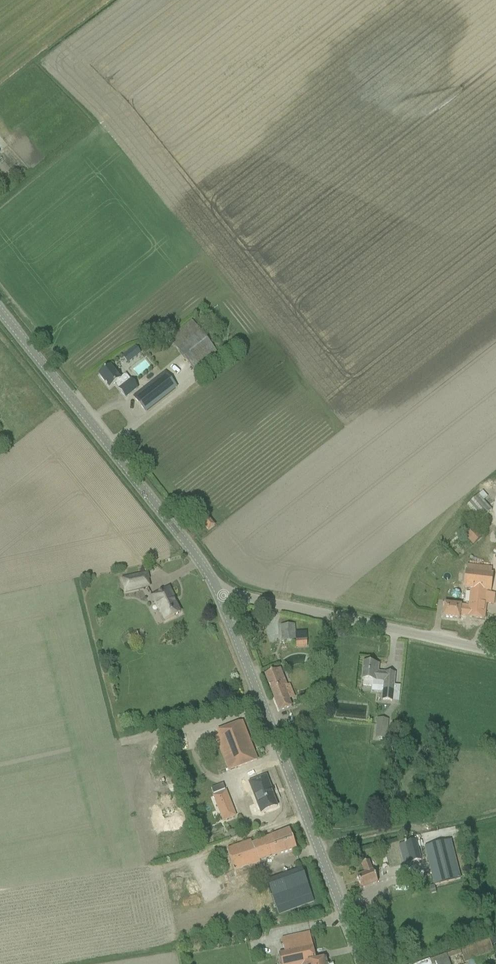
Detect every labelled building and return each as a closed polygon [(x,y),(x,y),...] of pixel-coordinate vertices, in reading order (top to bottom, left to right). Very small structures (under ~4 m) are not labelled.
[(21,176),(17,171),(13,174),(17,179),(21,176)] [(168,339),(195,373),(218,354),(191,321),(168,339)] [(131,355),(134,358),(141,352),(138,348),(131,355)] [(125,397),(133,391),(137,388),(130,380),(126,383),(121,377),(120,378),(111,366),(98,376),(108,389),(114,384),(125,397)] [(139,416),(147,409),(175,387),(165,373),(129,402),(139,416)] [(487,498),(481,492),(466,505),(480,521),(492,510),(483,501),(487,498)] [(205,516),(199,521),(208,531),(214,526),(205,516)] [(474,526),(463,536),(472,545),(483,535),(474,526)] [(444,603),(443,608),(442,618),(459,620),(459,615),(468,616),(468,618),(483,619),(486,592),(490,592),(492,573),(491,573),(491,567),(467,565),(466,571),(465,571),(463,589),(470,589),(469,606),(461,606),(461,605),(444,603)] [(147,573),(121,579),(124,593),(147,588),(146,581),(149,580),(147,573)] [(159,611),(160,612),(164,621),(179,613),(172,600),(173,599),(168,588),(150,598),(156,612),(159,611)] [(294,625),(280,626),(281,642),(295,641),(294,625)] [(138,638),(135,632),(128,635),(131,642),(138,638)] [(295,640),(296,647),(306,646),(305,633),(296,634),(296,640),(295,640)] [(376,665),(363,664),(361,679),(363,680),(363,685),(371,686),(382,687),(381,700),(391,701),(394,674),(376,673),(376,665)] [(278,712),(288,708),(292,706),(284,687),(287,686),(280,669),(264,675),(278,712)] [(375,739),(386,740),(388,720),(377,719),(375,739)] [(229,733),(216,738),(215,738),(228,771),(256,761),(241,723),(227,728),(229,733)] [(248,783),(253,795),(260,814),(277,808),(271,793),(272,793),(266,777),(255,781),(248,783)] [(225,791),(212,796),(222,822),(236,817),(225,791)] [(250,841),(226,849),(234,872),(260,864),(259,862),(295,849),(288,830),(251,843),(250,841)] [(461,877),(451,840),(424,846),(433,884),(461,877)] [(415,841),(405,844),(410,864),(421,861),(415,841)] [(406,851),(386,856),(389,867),(398,865),(409,862),(406,851)] [(356,877),(360,889),(377,883),(368,861),(360,864),(364,874),(356,877)] [(313,902),(300,869),(267,882),(279,915),(303,906),(313,902)] [(325,958),(315,961),(309,933),(282,939),(285,953),(278,954),(280,963),(326,963),(325,958)] [(448,959),(461,954),(465,963),(467,962),(468,963),(474,963),(480,961),(480,960),(487,958),(486,956),(493,953),(488,939),(446,954),(448,959)] [(448,959),(446,954),(441,956),(438,957),(429,961),(418,963),(450,963),(448,959)]
